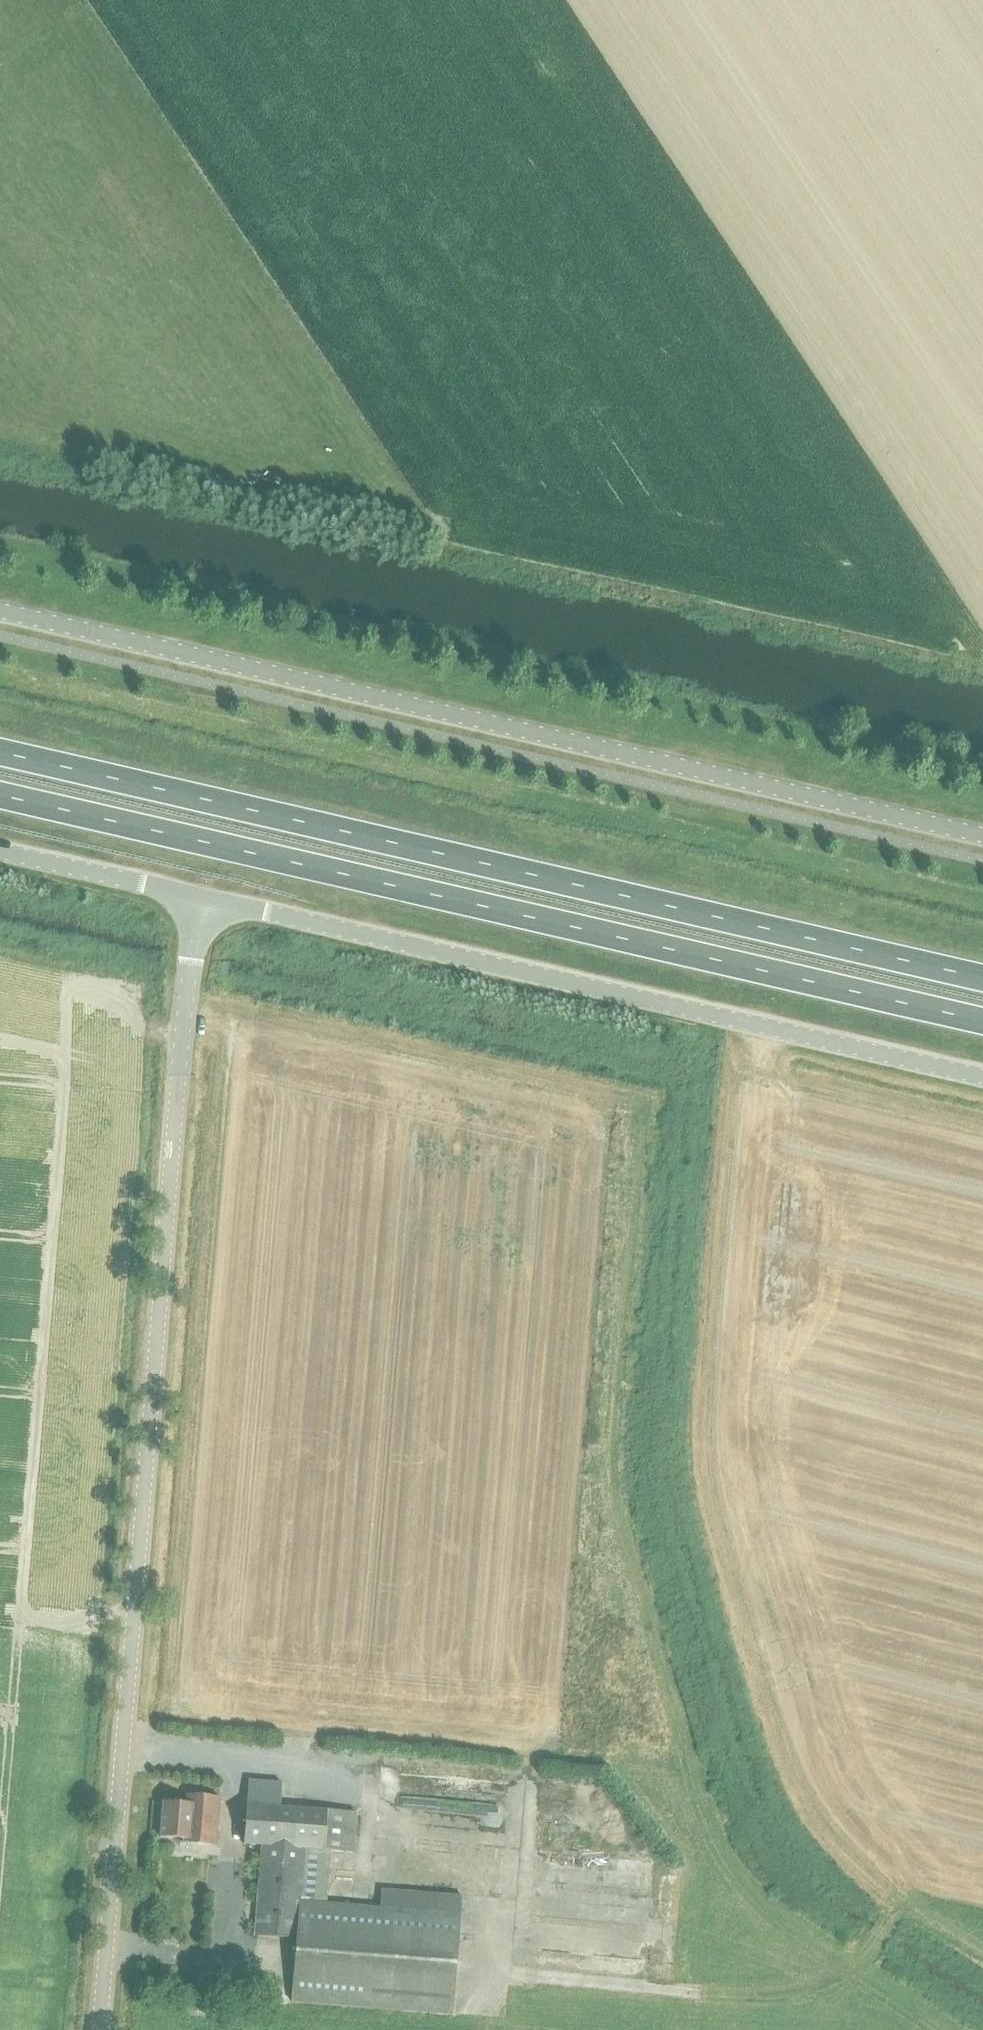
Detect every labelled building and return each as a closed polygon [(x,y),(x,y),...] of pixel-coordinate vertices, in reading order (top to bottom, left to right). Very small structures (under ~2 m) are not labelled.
[(244,1843),(263,1844),(330,1849),(344,1851),(347,1811),(281,1805),(282,1795),(283,1783),(249,1780),(248,1793),(244,1843)] [(163,1802),(160,1837),(215,1842),(219,1798),(187,1795),(186,1804),(163,1802)] [(325,1902),(330,1849),(263,1844),(255,1935),(297,1938),(300,1900),(325,1902)] [(300,1900),(297,1938),(291,2001),(453,2014),(462,1914),(325,1902),(300,1900)]
